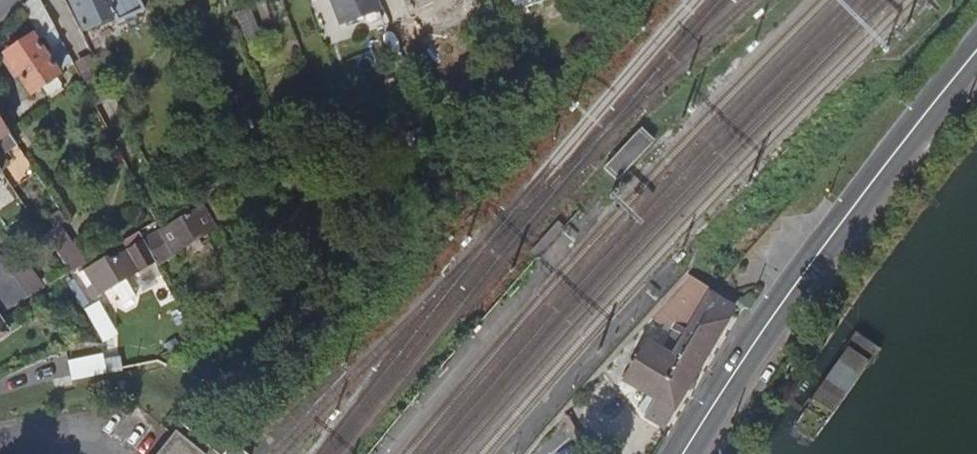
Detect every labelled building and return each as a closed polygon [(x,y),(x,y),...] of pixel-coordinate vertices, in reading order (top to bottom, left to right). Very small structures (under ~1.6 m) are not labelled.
[(30,6),(46,35),(49,33),(58,47),(50,53),(39,35),(11,52),(37,92),(64,74),(63,70),(79,60),(48,0),(37,0),(30,6)] [(150,9),(146,0),(78,0),(89,26),(121,13),(124,21),(150,9)] [(346,17),(383,3),(382,0),(340,0),(346,17)] [(241,13),(252,40),(264,36),(254,8),(241,13)] [(14,130),(0,109),(0,139),(14,130)] [(207,199),(221,191),(215,181),(202,189),(207,199)] [(162,262),(163,265),(222,232),(210,211),(151,242),(162,262)] [(162,262),(151,242),(146,233),(130,242),(135,252),(116,263),(114,261),(94,271),(96,275),(94,275),(104,294),(162,262)] [(61,247),(77,271),(92,263),(74,239),(61,247)] [(19,272),(6,253),(0,257),(0,296),(9,308),(35,295),(19,272)] [(35,295),(50,286),(32,262),(19,272),(35,295)] [(655,412),(673,422),(744,305),(727,294),(718,310),(711,306),(684,324),(702,335),(684,364),(654,347),(651,352),(645,348),(638,361),(643,364),(636,378),(665,395),(655,412)] [(17,320),(9,308),(0,296),(0,332),(17,320)] [(75,378),(109,371),(105,352),(71,359),(75,378)] [(187,413),(179,423),(212,449),(218,453),(247,453),(206,421),(187,413)] [(175,434),(159,453),(200,453),(175,434)]
